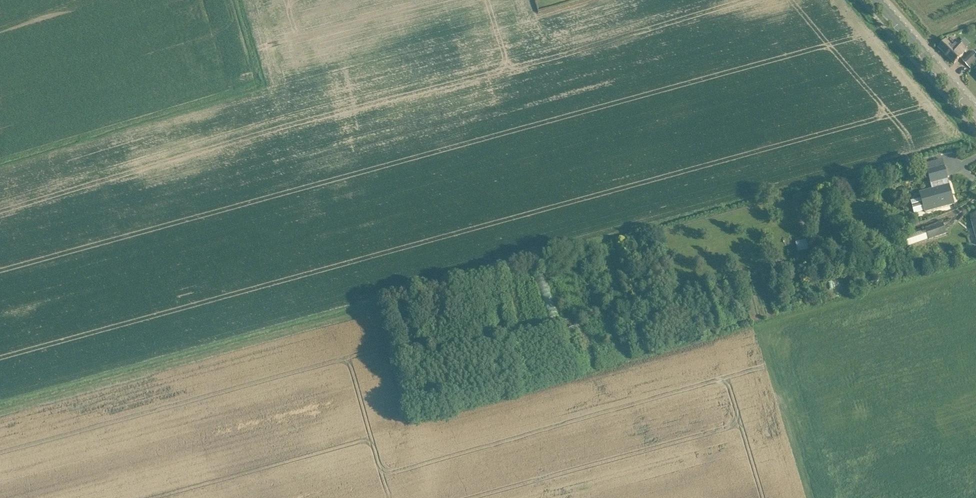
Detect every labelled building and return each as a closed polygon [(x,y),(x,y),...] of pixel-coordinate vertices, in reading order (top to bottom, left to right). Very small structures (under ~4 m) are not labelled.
[(968,37),(973,45),(975,43),(975,40),(972,34),(968,37)] [(966,51),(951,36),(938,49),(954,64),(966,51)] [(974,52),(964,62),(968,66),(970,69),(975,64),(975,55),(974,52)] [(922,199),(911,202),(915,214),(925,211),(925,213),(954,205),(949,185),(945,186),(943,181),(947,180),(944,167),(928,171),(933,190),(920,193),(922,199)] [(925,231),(905,238),(908,248),(929,241),(946,235),(942,225),(925,231)] [(802,238),(804,247),(813,244),(811,236),(802,238)]
